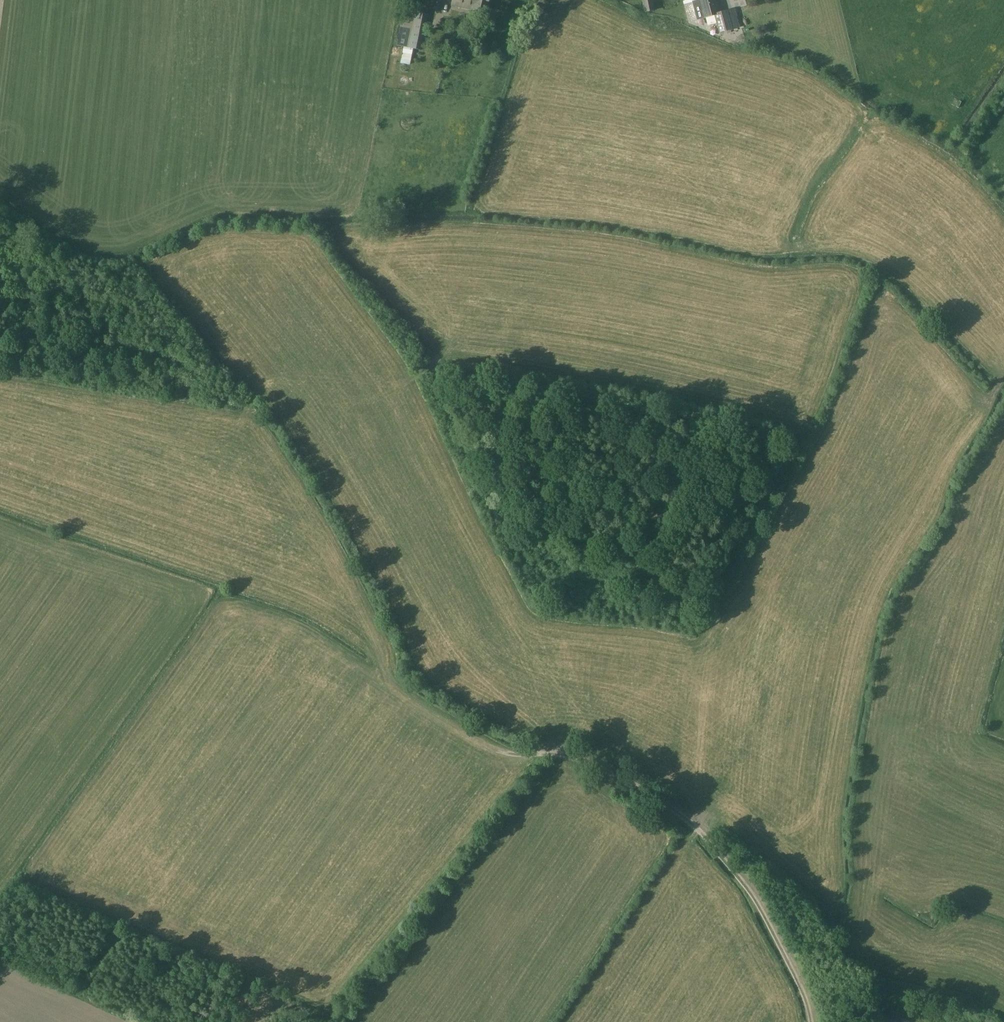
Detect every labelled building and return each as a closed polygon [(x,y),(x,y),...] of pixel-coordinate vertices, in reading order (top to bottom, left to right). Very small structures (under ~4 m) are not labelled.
[(490,0),(453,0),(451,5),(487,13),(490,0)] [(642,1),(645,12),(654,10),(652,0),(647,0),(642,1)] [(693,2),(697,20),(706,18),(708,25),(717,23),(719,33),(738,28),(733,9),(720,13),(716,0),(698,0),(699,0),(693,2)] [(396,46),(413,49),(421,51),(428,14),(403,9),(396,46)] [(223,225),(232,221),(228,213),(219,217),(223,225)] [(491,771),(479,783),(486,790),(498,778),(491,771)]
